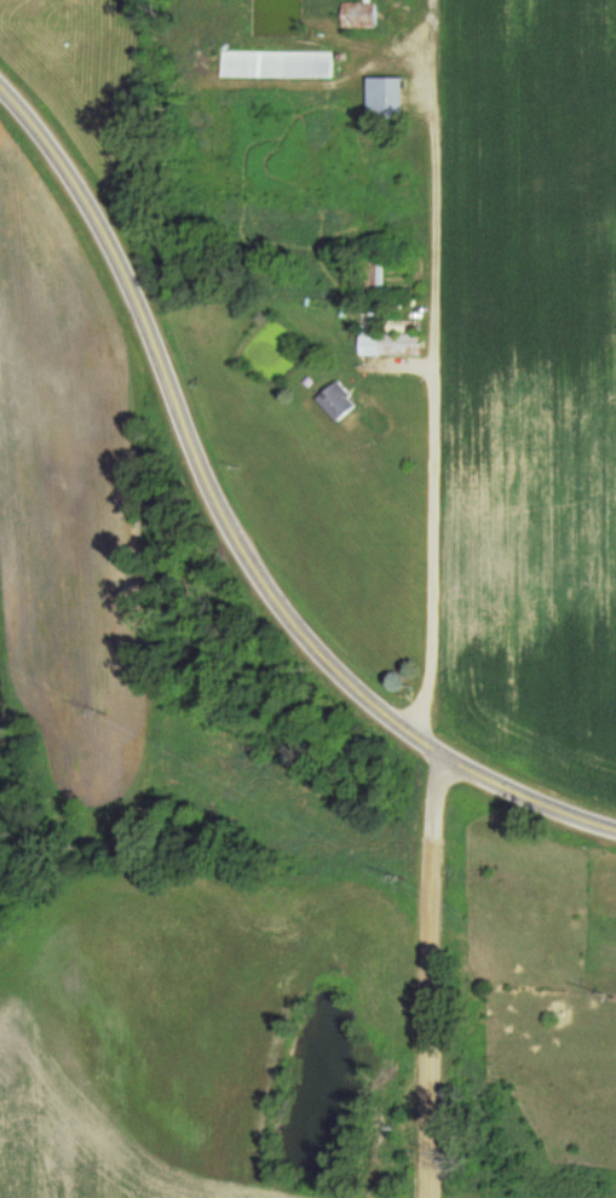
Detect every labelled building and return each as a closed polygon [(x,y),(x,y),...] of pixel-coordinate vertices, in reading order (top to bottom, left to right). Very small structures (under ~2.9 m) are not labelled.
[(346,29),(381,29),(381,3),(346,3),(346,29)] [(338,79),(338,52),(227,52),(227,79),(338,79)] [(410,121),(410,78),(374,78),(374,121),(410,121)] [(366,298),(389,298),(389,256),(366,256),(366,298)] [(384,334),(384,325),(364,325),(364,357),(425,357),(425,334),(384,334)] [(362,405),(339,382),(319,400),(342,424),(362,405)]
